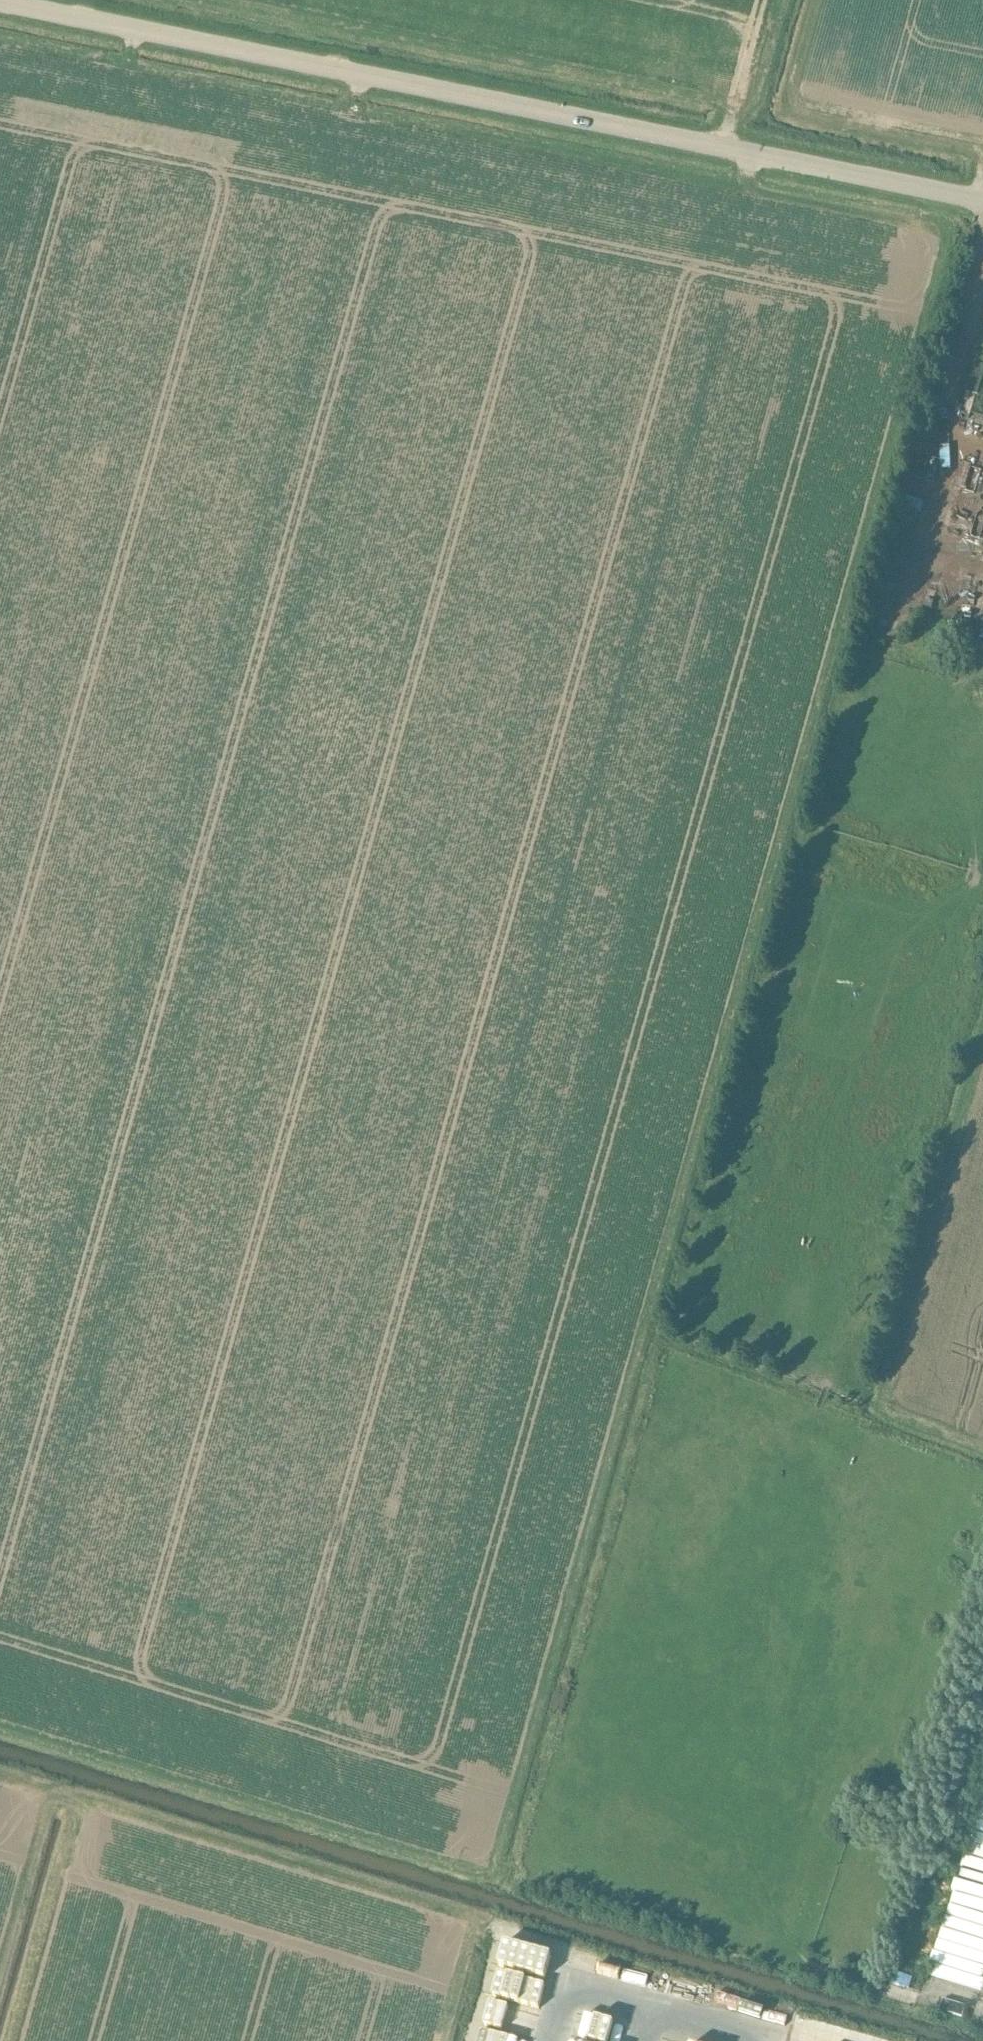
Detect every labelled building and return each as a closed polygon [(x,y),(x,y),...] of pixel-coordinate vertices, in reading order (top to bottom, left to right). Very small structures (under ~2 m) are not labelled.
[(890,1982),(909,1989),(912,1978),(893,1972),(890,1982)] [(962,2018),(966,2007),(943,2000),(940,2011),(962,2018)]
